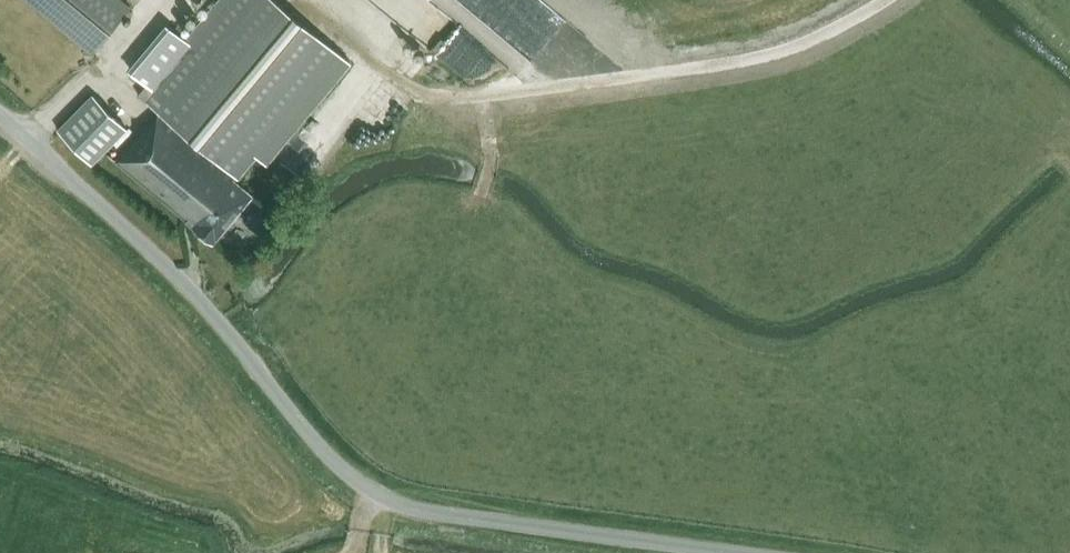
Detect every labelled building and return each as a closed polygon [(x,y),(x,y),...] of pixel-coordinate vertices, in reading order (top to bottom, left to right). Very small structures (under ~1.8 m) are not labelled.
[(131,6),(123,0),(28,0),(92,53),(131,6)] [(278,0),(217,0),(185,38),(171,26),(133,72),(148,85),(139,95),(161,113),(149,127),(146,125),(116,161),(214,242),(254,195),(234,179),(237,175),(239,177),(258,155),(267,163),(352,61),(278,0)] [(92,163),(126,128),(93,95),(59,130),(92,163)] [(312,178),(343,135),(316,115),(285,158),(312,178)]
